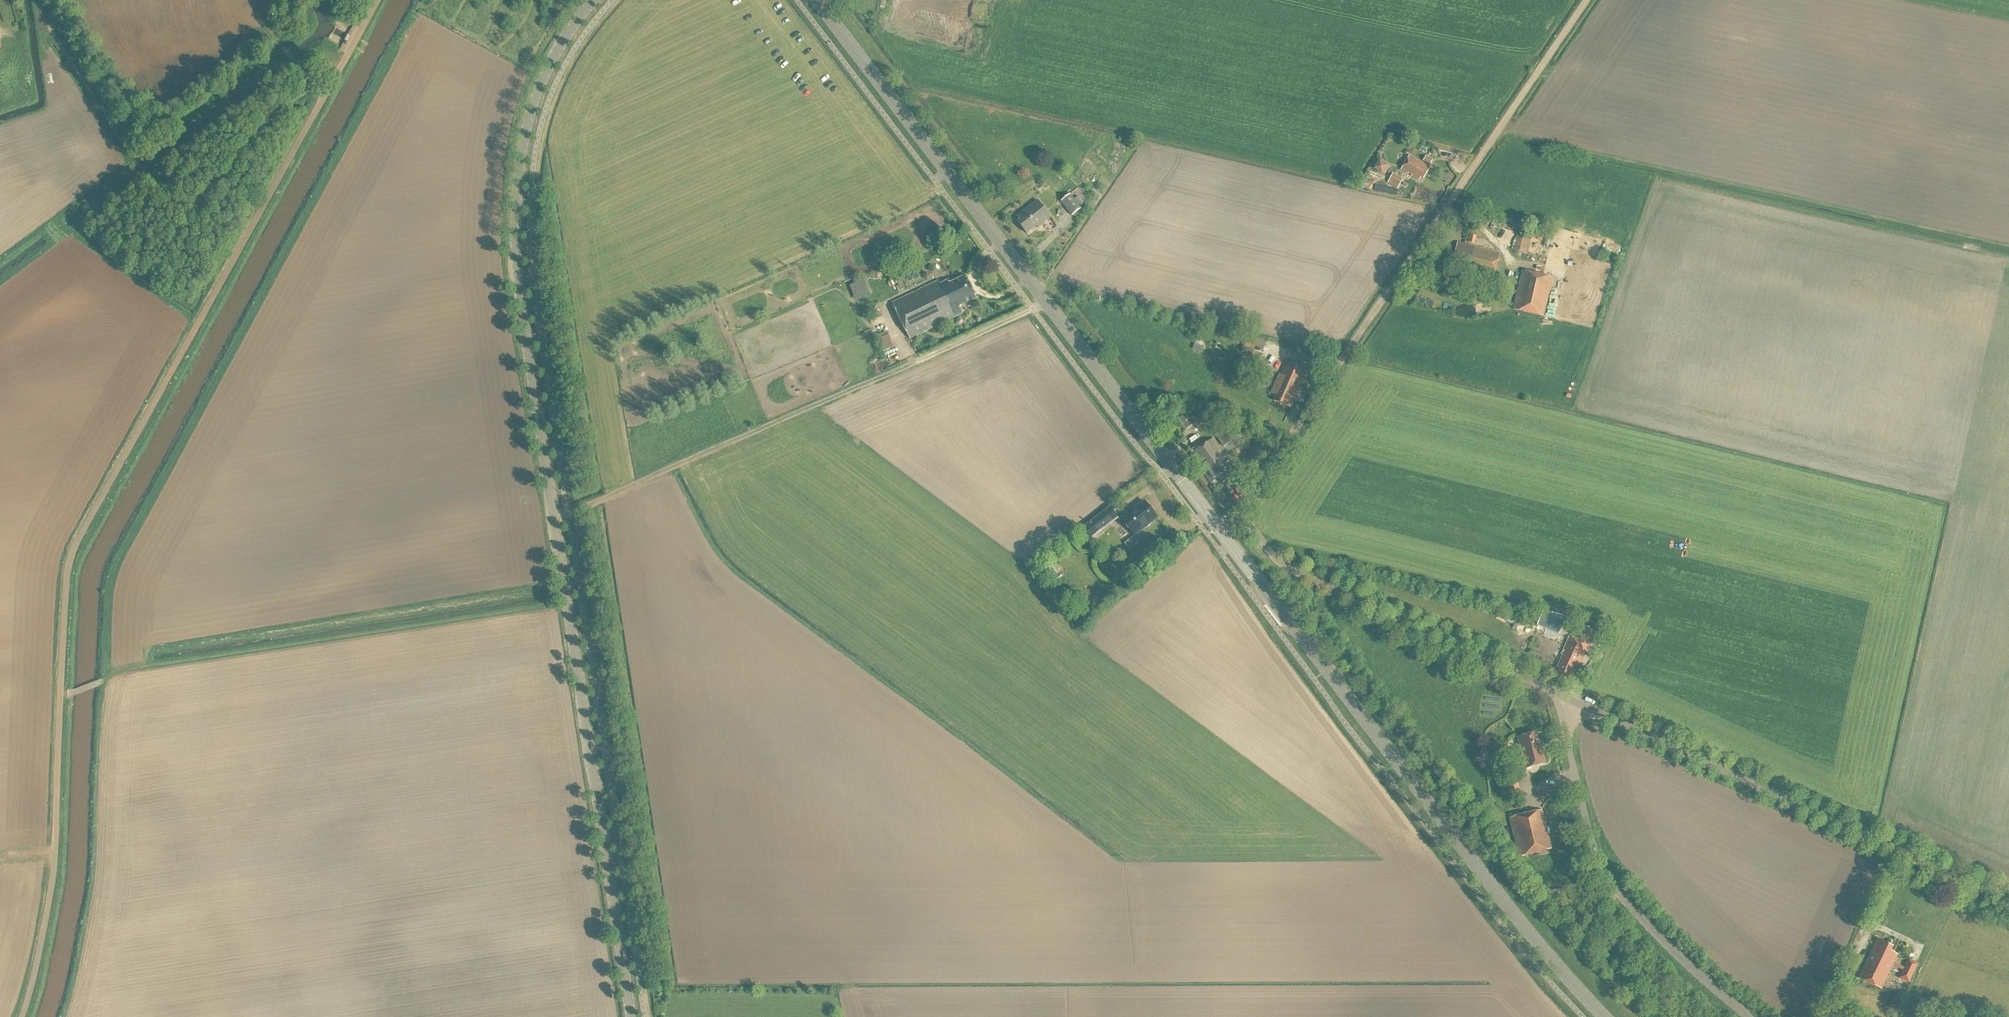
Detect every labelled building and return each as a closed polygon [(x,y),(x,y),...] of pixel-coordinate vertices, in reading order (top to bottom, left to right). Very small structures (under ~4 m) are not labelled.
[(1424,179),(1430,169),(1408,156),(1400,170),(1418,181),(1420,177),(1424,179)] [(1424,162),(1430,166),(1433,162),(1427,158),(1424,162)] [(1388,165),(1379,160),(1374,169),(1382,174),(1388,165)] [(1393,175),(1388,184),(1398,189),(1403,181),(1393,175)] [(1374,182),(1368,178),(1363,185),(1370,189),(1374,182)] [(1071,195),(1061,202),(1072,216),(1081,209),(1079,206),(1074,200),(1071,195)] [(1078,197),(1074,200),(1079,206),(1083,203),(1078,197)] [(1051,218),(1038,201),(1017,217),(1020,221),(1018,223),(1027,234),(1037,226),(1038,228),(1051,218)] [(1518,236),(1514,251),(1528,255),(1532,241),(1518,236)] [(1494,280),(1500,253),(1457,244),(1453,262),(1457,263),(1455,271),(1494,280)] [(1544,318),(1552,279),(1522,272),(1513,311),(1544,318)] [(960,308),(978,299),(967,277),(951,285),(950,282),(941,286),(939,282),(893,305),(910,341),(964,315),(960,308)] [(906,289),(900,277),(896,280),(901,291),(906,289)] [(858,300),(874,294),(869,279),(853,285),(858,300)] [(1253,355),(1254,350),(1243,347),(1242,353),(1253,355)] [(1297,401),(1310,372),(1305,369),(1286,361),(1271,396),(1276,398),(1274,402),(1291,409),(1295,400),(1297,401)] [(1188,430),(1180,418),(1174,423),(1182,434),(1188,430)] [(1214,440),(1191,455),(1210,483),(1219,478),(1222,483),(1237,473),(1214,440)] [(1135,536),(1157,519),(1144,502),(1122,519),(1135,536)] [(1119,519),(1111,508),(1083,529),(1092,540),(1119,519)] [(1138,543),(1134,536),(1124,543),(1129,550),(1138,543)] [(1579,668),(1589,646),(1569,637),(1561,654),(1563,655),(1557,668),(1559,669),(1558,671),(1572,678),(1576,668),(1579,668)] [(1517,739),(1525,770),(1545,764),(1540,743),(1538,743),(1536,734),(1517,739)] [(1519,858),(1551,851),(1541,812),(1509,819),(1519,858)] [(1892,948),(1876,941),(1858,980),(1881,991),(1892,966),(1893,965),(1897,956),(1890,953),(1892,948)] [(1917,966),(1908,961),(1904,970),(1903,971),(1899,979),(1908,984),(1917,966)]
